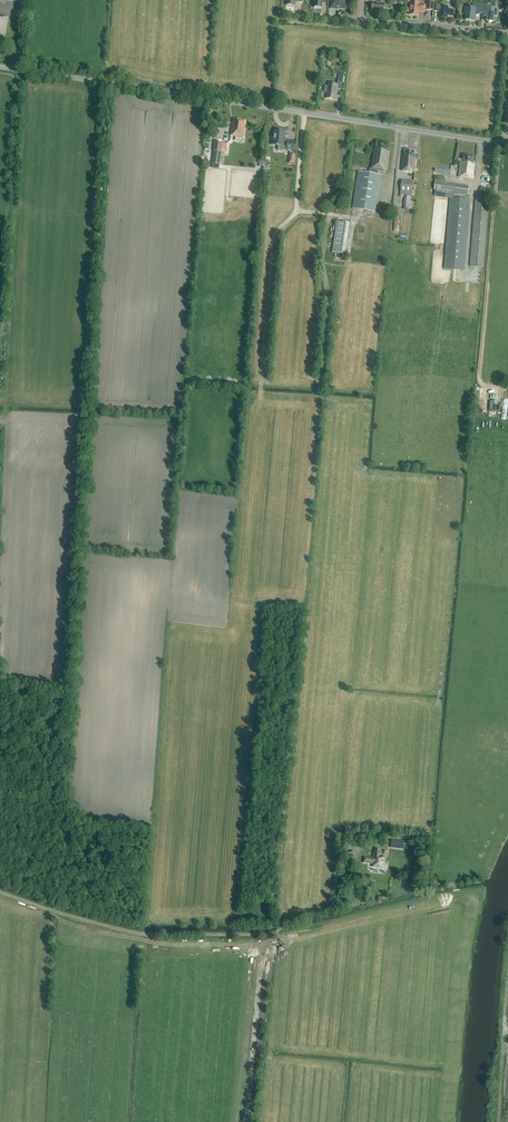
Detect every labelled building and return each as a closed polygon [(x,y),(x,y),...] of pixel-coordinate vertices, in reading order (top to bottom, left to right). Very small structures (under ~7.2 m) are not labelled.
[(314,8),(322,8),(322,2),(326,2),(326,0),(315,0),(314,8)] [(337,9),(338,9),(338,8),(345,9),(346,0),(331,0),(331,8),(337,9)] [(371,11),(378,12),(378,13),(382,13),(382,12),(383,13),(384,6),(388,6),(389,0),(381,0),(381,3),(372,2),(371,11)] [(410,2),(409,15),(418,16),(419,10),(421,10),(421,11),(425,12),(425,5),(419,4),(419,3),(410,2)] [(441,5),(435,4),(434,11),(440,11),(440,18),(447,18),(447,16),(453,16),(454,10),(448,9),(448,7),(441,6),(441,5)] [(464,14),(466,15),(466,20),(474,21),(475,13),(479,13),(480,5),(473,4),(473,8),(465,7),(464,14)] [(483,12),(483,17),(487,17),(486,21),(494,22),(495,17),(498,17),(498,9),(490,9),(490,5),(484,5),(483,12)] [(8,17),(4,17),(4,16),(0,15),(0,44),(3,44),(4,36),(5,36),(8,17)] [(337,84),(328,83),(326,98),(335,99),(335,98),(336,98),(338,89),(336,89),(337,84)] [(244,127),(245,120),(234,119),(233,125),(232,125),(231,135),(243,137),(245,127),(244,127)] [(286,150),(296,150),(296,141),(285,139),(286,131),(275,131),(274,135),(272,135),(271,145),(282,146),(283,147),(286,148),(286,150)] [(358,171),(352,208),(375,212),(381,175),(378,174),(379,170),(381,170),(386,171),(389,151),(388,151),(389,143),(376,141),(376,142),(375,144),(376,145),(376,147),(375,150),(374,149),(371,169),(369,168),(369,173),(358,171)] [(225,152),(227,144),(215,142),(212,163),(219,164),(221,151),(225,152)] [(404,156),(403,156),(402,171),(415,172),(416,158),(418,158),(418,153),(415,153),(415,151),(405,150),(404,156)] [(473,179),(475,163),(473,162),(474,156),(464,155),(463,160),(455,159),(454,161),(460,162),(458,177),(473,179)] [(410,210),(413,181),(401,180),(400,194),(403,195),(405,195),(404,209),(410,210)] [(434,190),(436,190),(435,196),(445,197),(450,197),(454,198),(455,193),(468,195),(469,186),(435,181),(434,190)] [(483,267),(489,195),(476,194),(470,266),(483,267)] [(470,199),(454,198),(450,197),(444,268),(464,270),(470,199)] [(337,222),(332,252),(345,254),(350,224),(337,222)] [(405,841),(392,840),(391,847),(404,849),(405,841)] [(383,868),(385,857),(380,856),(381,850),(376,849),(376,851),(374,851),(373,858),(364,857),(363,862),(372,863),(372,867),(383,868)]
